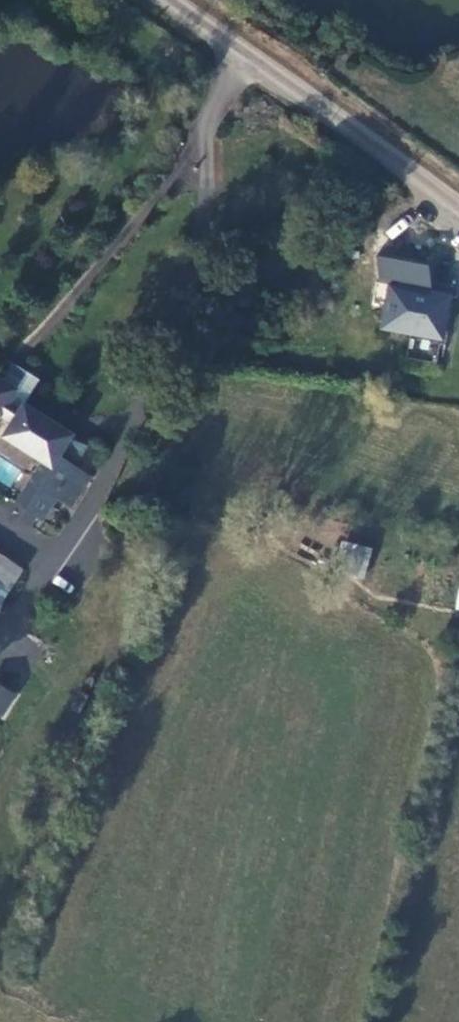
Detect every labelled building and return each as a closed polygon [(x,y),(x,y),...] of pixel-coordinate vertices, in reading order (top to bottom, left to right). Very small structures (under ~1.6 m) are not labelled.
[(389,283),(382,325),(440,336),(448,293),(389,283)] [(57,494),(72,502),(90,474),(76,464),(59,453),(71,432),(24,402),(5,433),(44,458),(18,499),(44,515),(57,494)] [(89,443),(71,432),(59,453),(76,464),(89,443)] [(365,576),(372,547),(342,539),(334,569),(365,576)] [(22,566),(0,553),(0,602),(22,566)] [(3,719),(17,694),(0,684),(0,717),(3,719)]
